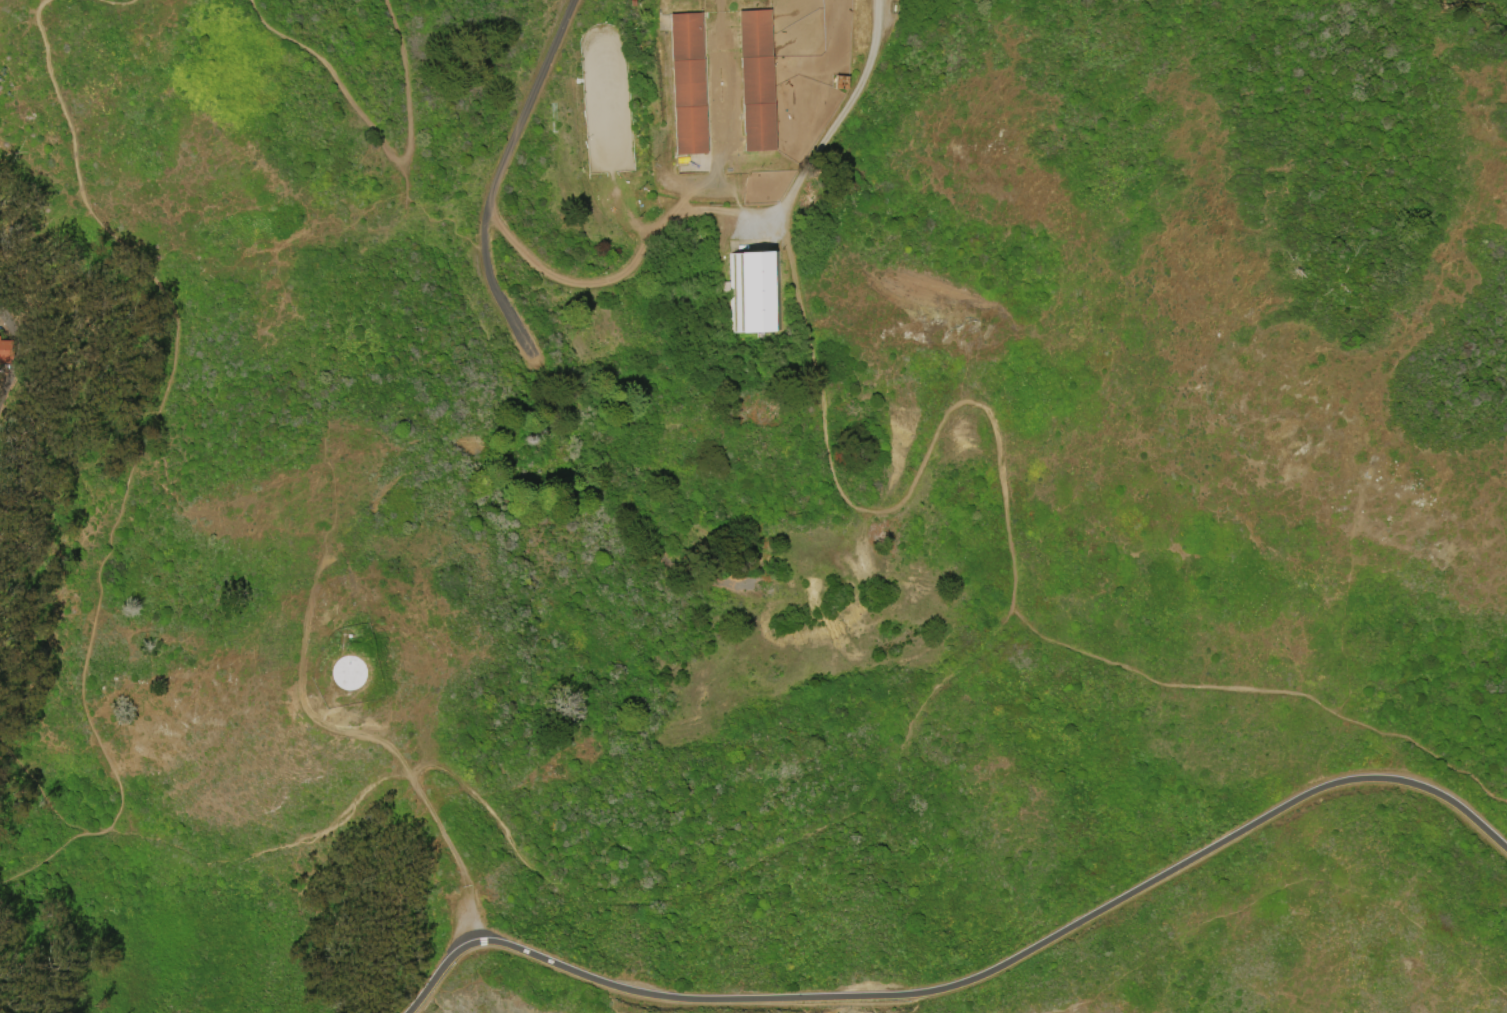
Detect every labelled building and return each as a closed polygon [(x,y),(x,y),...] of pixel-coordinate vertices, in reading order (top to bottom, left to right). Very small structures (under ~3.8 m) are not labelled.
[(747,149),(741,10),(773,8),(779,148),(747,149)] [(669,16),(701,14),(708,153),(676,154),(669,16)] [(731,334),(779,334),(780,255),(731,254),(731,334)] [(12,361),(12,343),(0,342),(0,362),(12,361)] [(353,689),(347,690),(342,689),(337,686),(333,682),(331,676),(331,671),(332,665),(336,661),(340,657),(346,655),(351,656),(356,657),(360,660),(363,664),(365,669),(365,674),(364,679),(362,684),(358,687),(353,689)]
